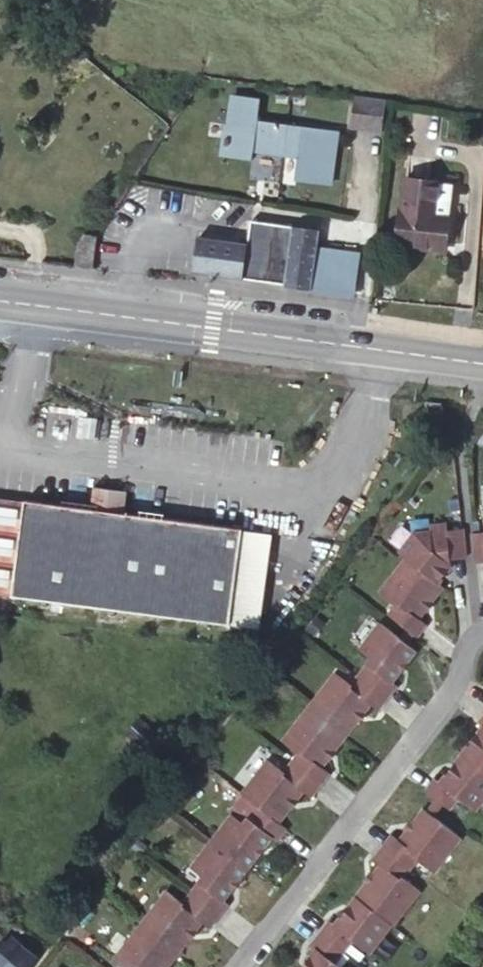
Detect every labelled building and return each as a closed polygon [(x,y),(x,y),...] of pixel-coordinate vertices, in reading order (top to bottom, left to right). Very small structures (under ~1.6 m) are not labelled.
[(330,184),(338,130),(258,120),(260,98),(234,94),(228,138),(225,138),(224,144),(227,145),(226,154),(238,155),(238,157),(252,159),(254,149),(299,155),(296,180),(330,184)] [(382,131),(386,101),(355,96),(351,127),(382,131)] [(438,242),(446,243),(453,183),(404,178),(400,210),(398,209),(394,245),(437,250),(438,242)] [(341,249),(330,248),(318,246),(320,229),(251,220),(248,244),(198,237),(194,272),(285,284),(285,285),(311,289),(311,287),(354,293),(360,252),(341,249)] [(75,267),(93,269),(97,236),(85,234),(77,245),(75,267)] [(445,251),(446,243),(438,242),(437,250),(445,251)] [(445,406),(428,404),(427,413),(443,416),(445,406)] [(230,627),(243,531),(124,516),(127,493),(94,489),(91,511),(25,502),(24,503),(13,597),(12,598),(230,627)] [(165,494),(152,492),(149,512),(162,514),(165,494)] [(13,597),(24,503),(0,500),(0,595),(13,597)] [(398,554),(405,559),(437,584),(450,567),(449,559),(464,557),(461,528),(446,529),(446,525),(429,527),(429,532),(414,533),(398,554)] [(472,534),(475,564),(482,563),(482,533),(472,534)] [(437,584),(405,559),(379,592),(395,605),(388,615),(414,635),(423,624),(417,619),(441,587),(437,584)] [(336,673),(308,708),(344,736),(369,704),(375,709),(394,686),(389,682),(414,650),(379,623),(358,649),(369,658),(350,684),(336,673)] [(344,736),(308,708),(282,741),(297,753),(288,764),(317,786),(326,774),(319,768),(344,736)] [(477,723),(482,727),(461,754),(482,771),(482,715),(477,723)] [(164,739),(140,718),(127,734),(151,754),(164,739)] [(461,754),(438,783),(434,778),(423,792),(447,811),(457,798),(473,811),(482,798),(482,771),(461,754)] [(317,786),(288,764),(281,773),(266,761),(240,794),(256,806),(275,822),(299,793),(307,799),(317,786)] [(275,822),(256,806),(241,825),(230,816),(209,843),(244,870),(269,838),(274,842),(284,829),(275,822)] [(390,835),(380,847),(408,869),(414,861),(431,873),(458,838),(421,810),(397,841),(390,835)] [(244,870),(209,843),(189,868),(200,877),(187,893),(216,916),(225,904),(221,900),(244,870)] [(408,869),(380,847),(371,860),(378,865),(354,896),(390,925),(417,891),(401,879),(408,869)] [(216,916),(187,893),(179,904),(164,892),(138,926),(174,954),(198,922),(206,928),(216,916)] [(390,925),(354,896),(332,925),(327,921),(318,933),(338,949),(348,936),(367,952),(390,925)] [(138,926),(112,959),(122,966),(163,966),(174,954),(138,926)] [(318,933),(308,946),(313,949),(299,966),(339,966),(330,960),(338,949),(318,933)] [(0,950),(0,966),(4,966),(11,959),(0,950)]
